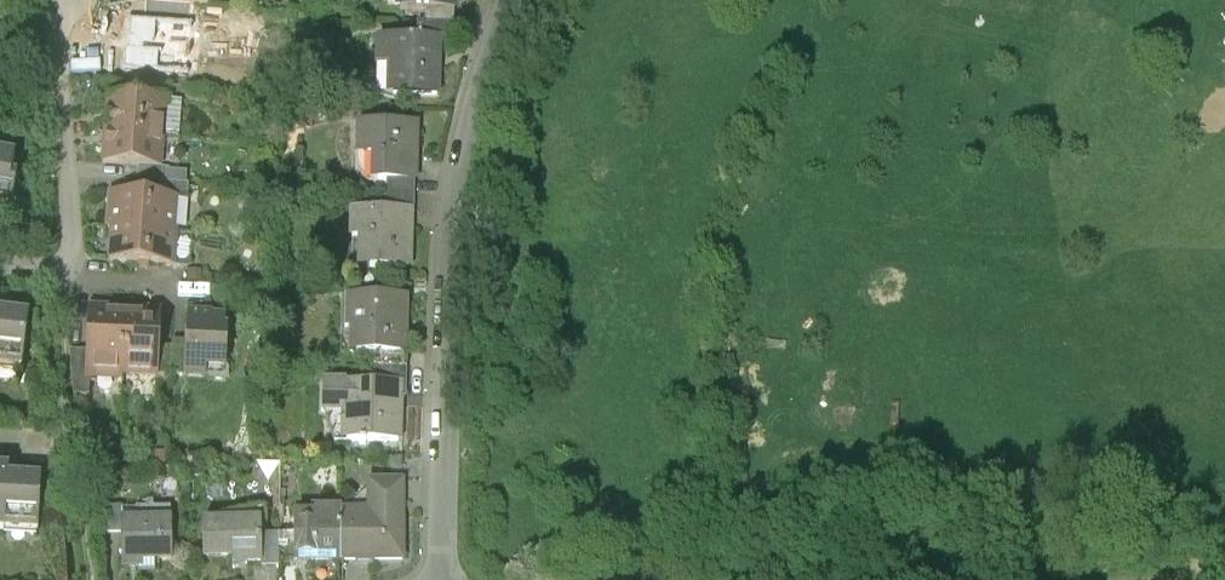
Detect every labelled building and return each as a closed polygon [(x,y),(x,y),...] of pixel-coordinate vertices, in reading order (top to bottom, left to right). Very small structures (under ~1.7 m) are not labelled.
[(201,1),(182,0),(177,0),(176,14),(208,17),(210,1),(201,0),(201,1)] [(383,17),(397,22),(399,22),(399,30),(424,30),(452,31),(454,31),(455,3),(460,3),(463,0),(383,0),(383,17)] [(452,31),(424,30),(424,44),(451,44),(452,44),(452,31)] [(451,44),(424,44),(417,44),(417,59),(437,59),(437,60),(451,61),(451,44)] [(417,59),(377,58),(376,87),(393,87),(392,116),(436,117),(437,60),(437,59),(417,59)] [(95,110),(107,111),(122,112),(123,97),(96,95),(95,110)] [(107,111),(105,144),(163,149),(165,115),(122,112),(107,111)] [(160,183),(163,149),(105,144),(102,178),(137,181),(160,183)] [(414,146),(357,145),(357,175),(374,176),(374,202),(386,203),(413,203),(414,146)] [(10,224),(11,215),(16,192),(10,191),(14,170),(0,167),(0,222),(10,224)] [(136,195),(159,197),(165,198),(166,183),(160,183),(137,181),(136,195)] [(187,214),(188,200),(165,198),(159,197),(158,212),(178,213),(187,214)] [(386,217),(413,218),(413,203),(386,203),(386,217)] [(158,212),(110,208),(108,243),(112,243),(175,247),(178,213),(158,212)] [(386,217),(386,233),(408,233),(408,242),(412,242),(413,218),(386,217)] [(386,233),(352,232),(352,260),(360,261),(359,290),(407,291),(408,242),(408,233),(386,233)] [(175,247),(112,243),(110,276),(172,281),(175,247)] [(202,287),(188,287),(188,299),(202,300),(202,287)] [(406,320),(345,319),(344,377),(375,377),(405,378),(405,377),(402,377),(402,361),(405,361),(406,320)] [(108,325),(89,324),(87,367),(87,389),(89,390),(122,391),(125,333),(108,332),(108,325)] [(140,334),(125,333),(122,391),(155,392),(157,363),(158,327),(140,326),(140,334)] [(211,329),(187,328),(186,345),(188,347),(188,359),(186,361),(184,394),(205,395),(206,388),(212,383),(225,384),(227,345),(224,345),(224,332),(211,332),(211,329)] [(21,385),(28,333),(0,329),(0,383),(21,385)] [(184,394),(186,361),(171,360),(171,364),(170,393),(184,394)] [(171,364),(157,363),(155,392),(170,393),(171,364)] [(87,389),(87,367),(69,366),(73,410),(88,411),(89,390),(87,389)] [(405,378),(375,377),(374,392),(404,392),(405,378)] [(374,392),(374,406),(399,407),(398,421),(404,422),(404,392),(374,392)] [(374,406),(321,405),(321,433),(323,433),(346,433),(345,464),(358,464),(358,467),(365,467),(365,464),(397,465),(398,421),(399,407),(374,406)] [(345,465),(345,464),(346,433),(323,433),(334,465),(345,465)] [(53,464),(22,462),(21,477),(55,479),(53,464)] [(37,551),(40,498),(8,496),(8,486),(0,485),(0,549),(37,551)] [(203,490),(204,503),(212,502),(211,490),(203,490)] [(87,497),(90,514),(104,512),(102,495),(87,497)] [(339,538),(339,579),(401,579),(401,506),(368,505),(367,538),(339,538)] [(107,553),(121,552),(121,541),(122,541),(121,525),(102,526),(107,553)] [(339,538),(339,532),(293,532),(293,557),(293,579),(339,579),(339,538)] [(122,541),(121,541),(121,552),(122,579),(155,579),(171,579),(170,540),(122,541)] [(202,543),(202,577),(232,576),(232,579),(261,579),(260,558),(260,542),(202,543)] [(277,557),(260,558),(261,579),(277,579),(277,557)] [(277,557),(277,579),(293,579),(293,557),(277,557)]
